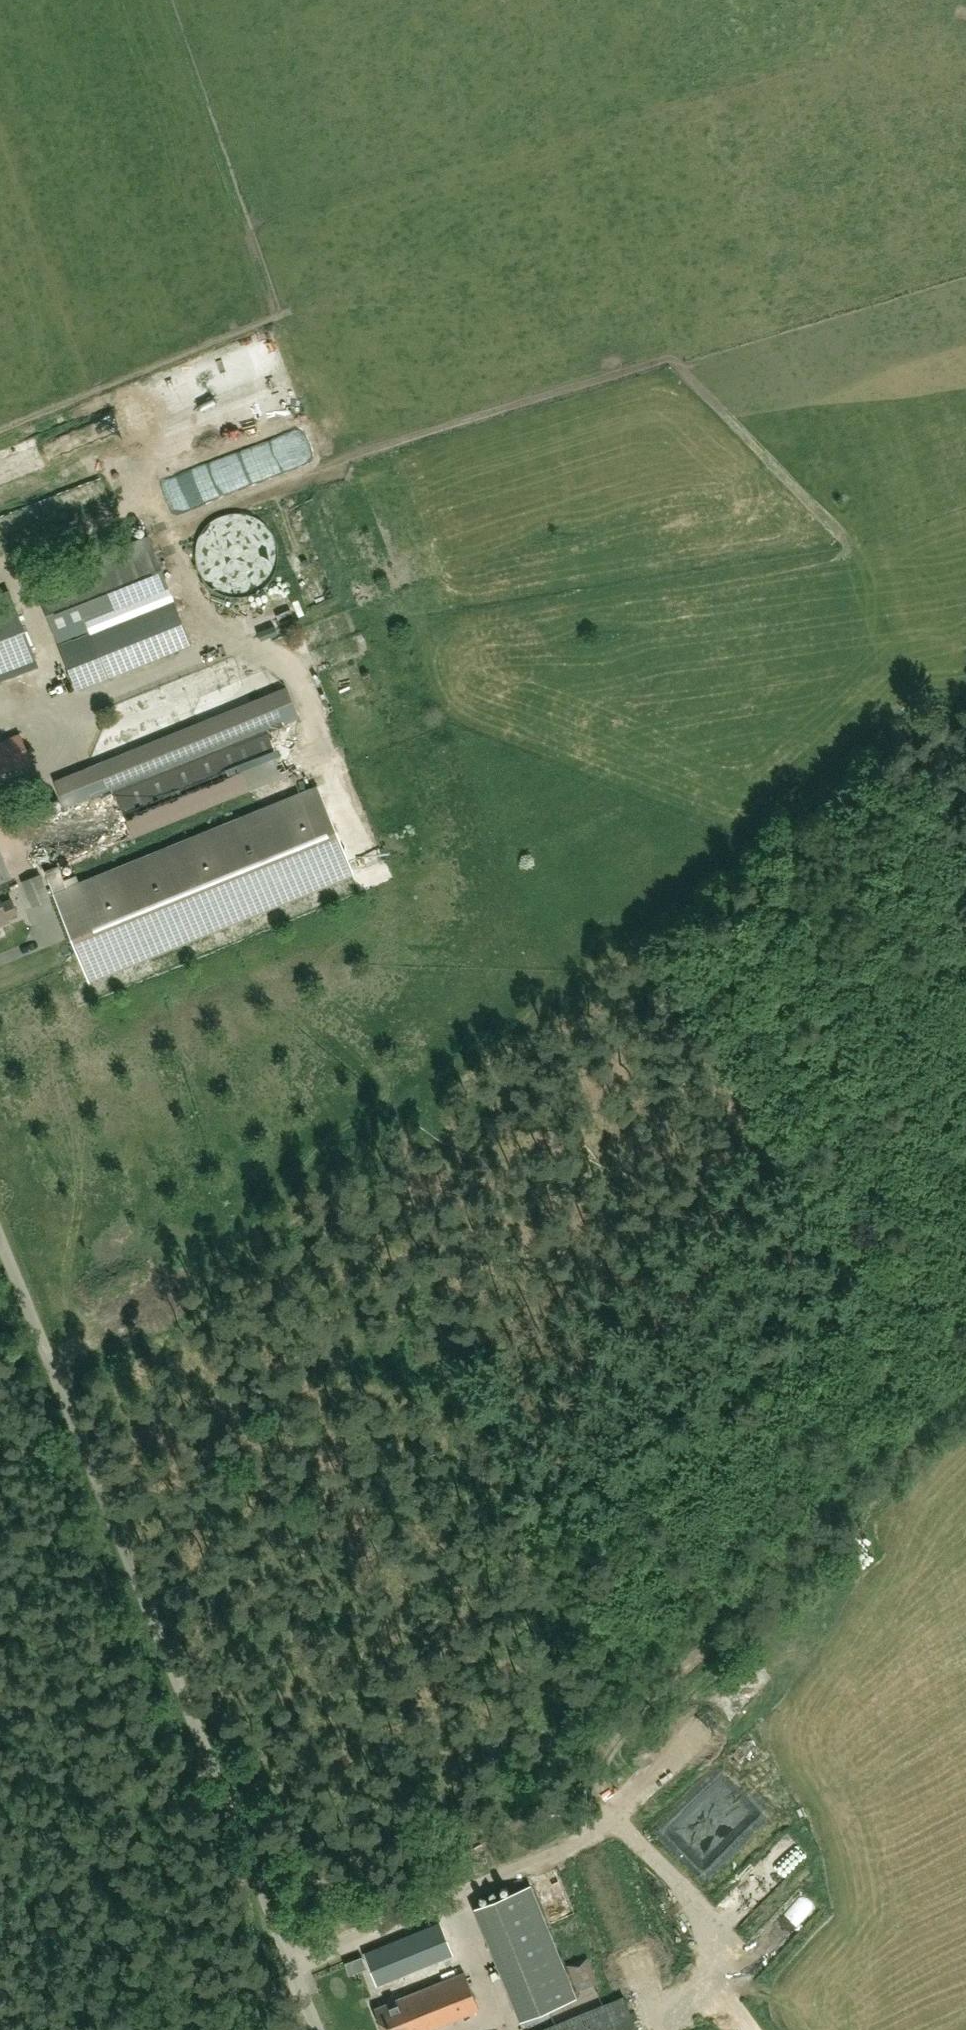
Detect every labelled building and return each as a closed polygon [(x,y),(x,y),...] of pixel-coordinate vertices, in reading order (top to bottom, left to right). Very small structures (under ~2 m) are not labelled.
[(245,384),(274,380),(270,354),(242,358),(245,384)] [(197,544),(196,555),(197,566),(201,576),(208,584),(217,591),(227,595),(238,597),(248,595),(259,591),(267,584),(274,576),(278,566),(280,555),(278,544),(274,534),(267,525),(259,518),(248,514),(238,513),(227,514),(217,518),(208,525),(201,534),(197,544)] [(148,536),(33,581),(57,642),(93,627),(87,611),(165,579),(148,536)] [(301,572),(319,624),(345,615),(328,563),(301,572)] [(8,590),(0,593),(0,672),(36,659),(8,590)] [(167,654),(148,607),(56,642),(75,690),(167,654)] [(286,687),(93,765),(104,792),(112,789),(113,791),(197,758),(282,724),(283,723),(290,721),(298,717),(286,687)] [(59,867),(308,765),(290,721),(283,723),(282,724),(197,758),(113,791),(27,826),(45,872),(59,867)] [(22,740),(19,734),(0,741),(0,772),(30,761),(25,748),(22,740)] [(104,792),(93,765),(55,781),(66,808),(104,792)] [(64,880),(61,874),(48,879),(88,979),(351,872),(351,870),(360,867),(357,860),(348,864),(317,787),(79,884),(75,875),(64,880)] [(8,921),(6,916),(16,912),(12,903),(2,907),(0,901),(0,924),(8,921)] [(715,1879),(762,1826),(740,1806),(740,1807),(715,1785),(668,1837),(715,1879)] [(497,1966),(515,2014),(518,2022),(577,1998),(532,1885),(473,1908),(497,1966)] [(363,1952),(375,1983),(450,1954),(437,1922),(363,1952)] [(598,1983),(588,1957),(567,1965),(576,1991),(598,1983)] [(373,2008),(382,2029),(425,2029),(479,2009),(464,1972),(373,2008)] [(622,1995),(538,2029),(636,2029),(622,1995)]
